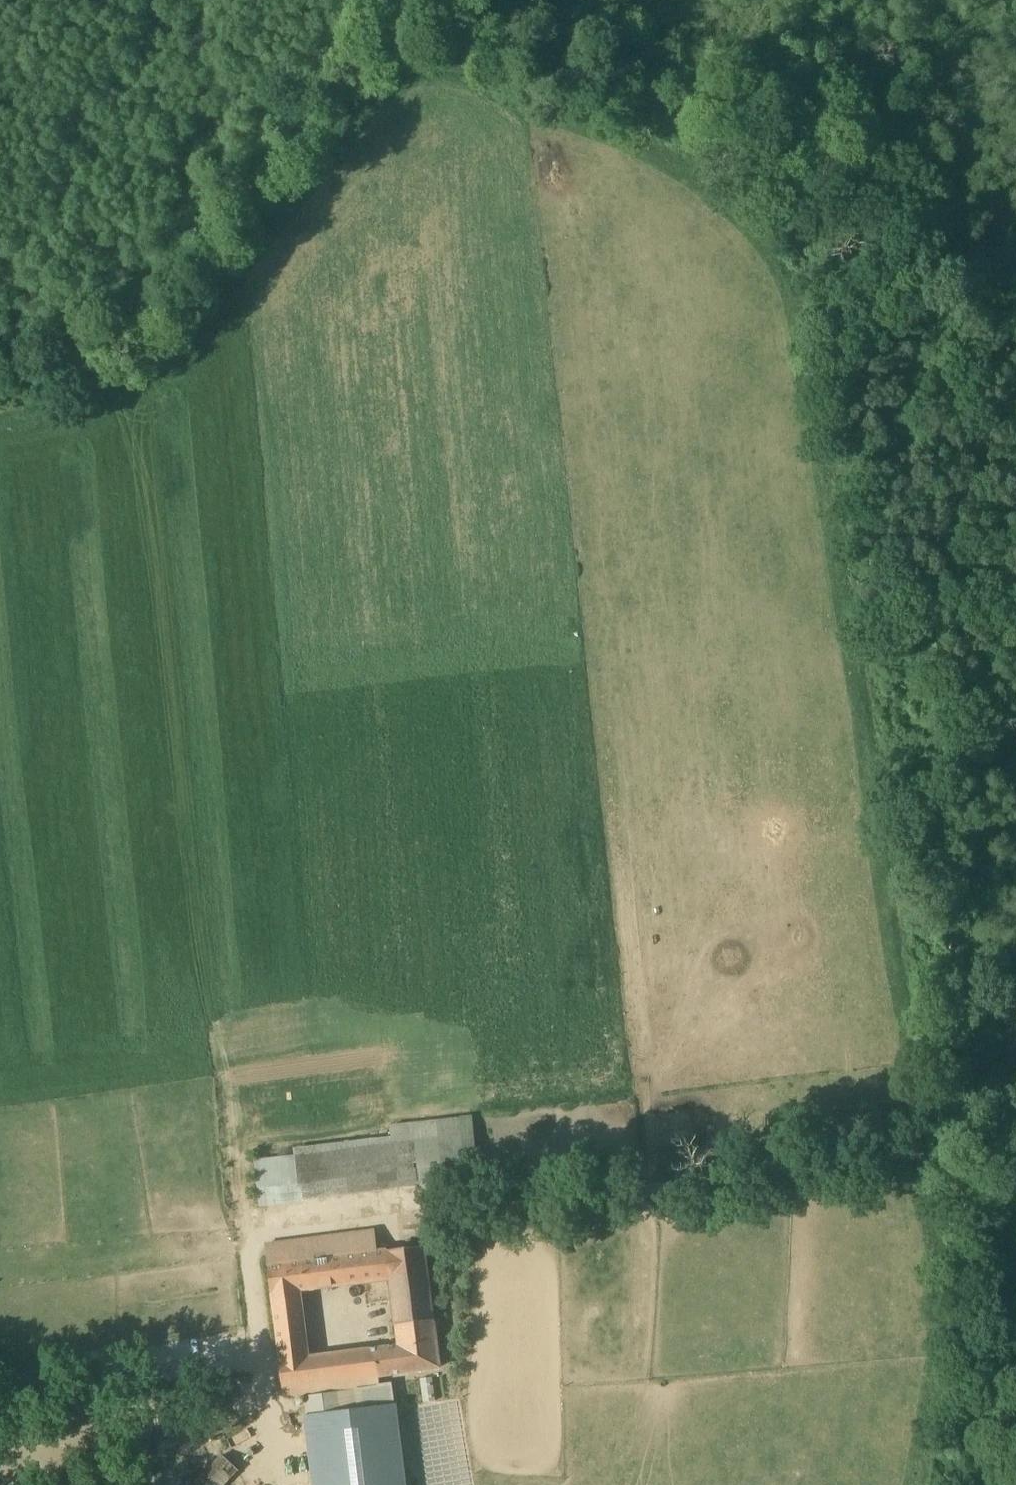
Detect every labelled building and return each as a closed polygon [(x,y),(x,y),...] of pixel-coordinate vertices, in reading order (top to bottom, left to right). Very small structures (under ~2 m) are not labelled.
[(461,1117),(390,1124),(392,1136),(293,1147),(294,1156),(254,1161),(260,1207),(466,1179),(461,1117)] [(355,1255),(353,1237),(267,1248),(279,1347),(307,1343),(301,1291),(391,1280),(399,1346),(281,1360),(285,1398),(305,1396),(314,1470),(314,1477),(319,1476),(320,1484),(391,1484),(391,1481),(399,1480),(387,1397),(388,1397),(387,1384),(379,1385),(379,1381),(378,1373),(441,1365),(425,1246),(355,1255)] [(220,1455),(193,1484),(227,1484),(239,1471),(220,1455)]
